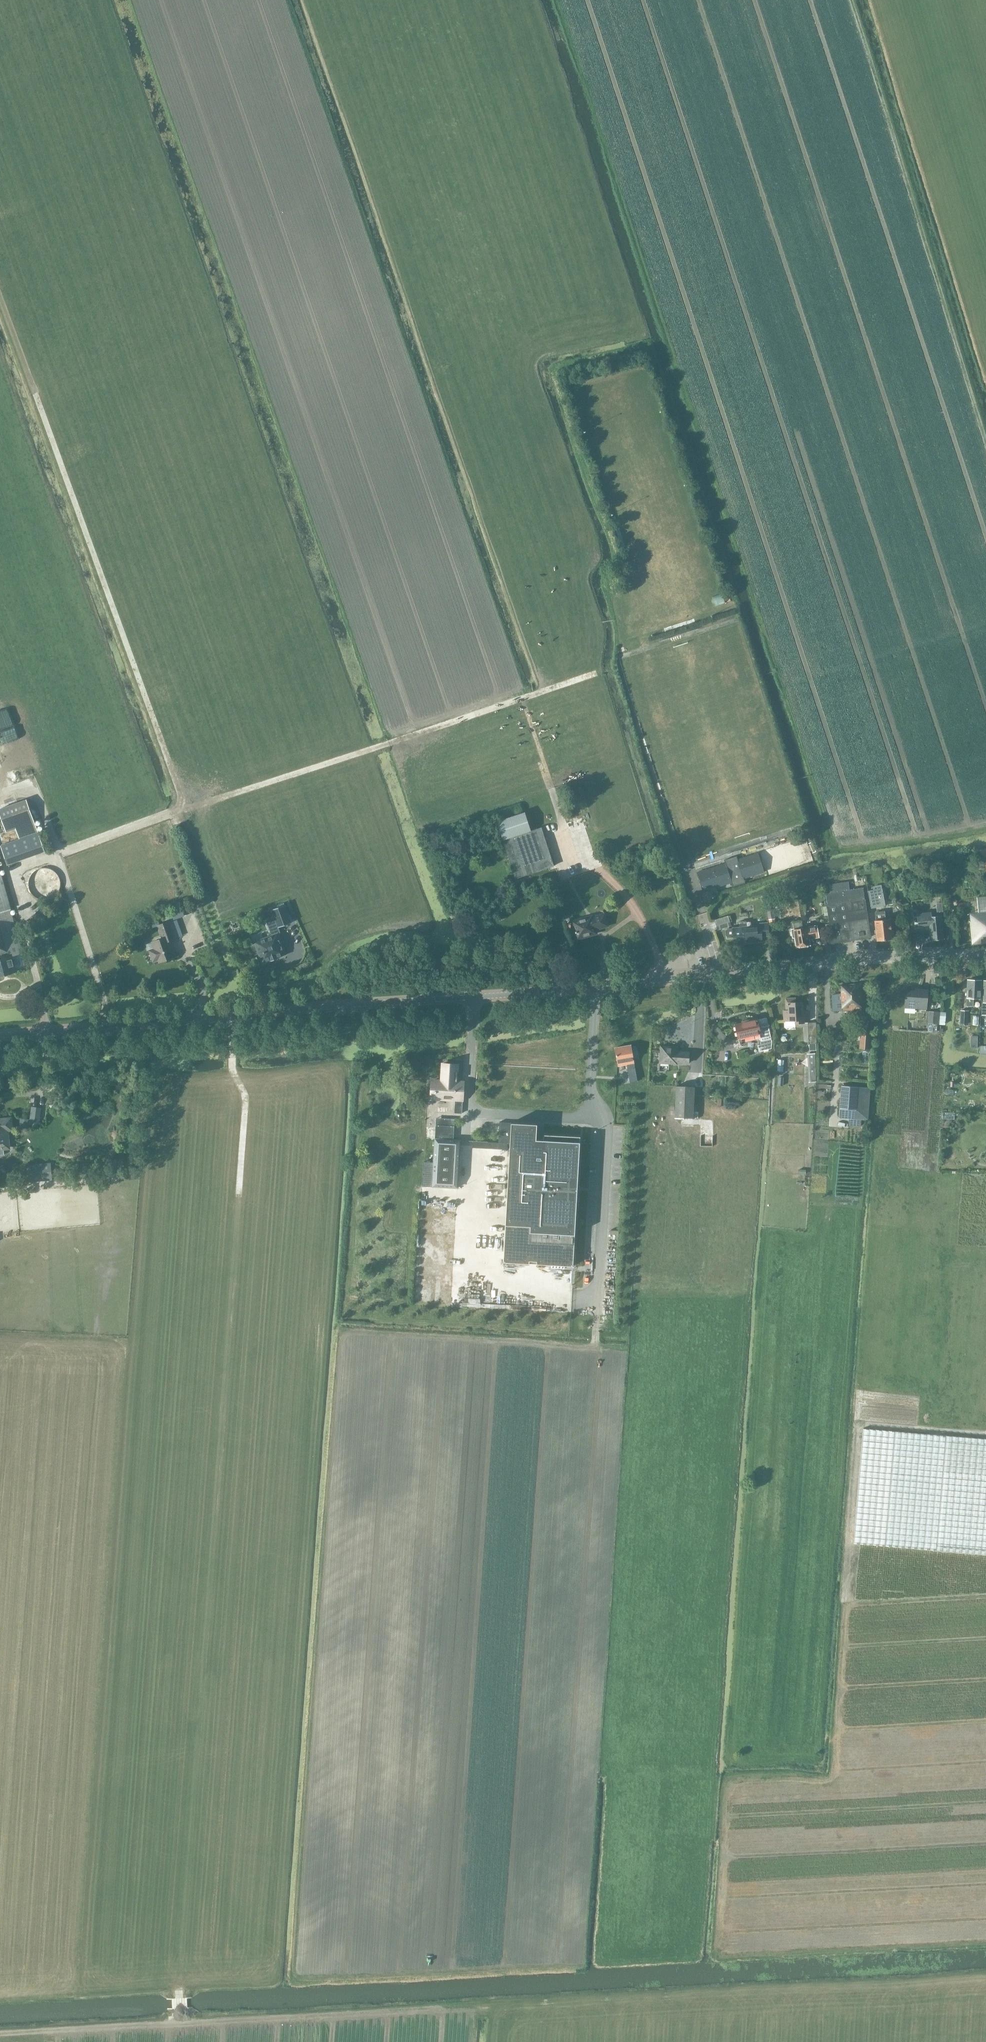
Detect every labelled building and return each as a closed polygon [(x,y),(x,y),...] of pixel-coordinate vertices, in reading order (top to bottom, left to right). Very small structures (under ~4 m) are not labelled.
[(713,596),(716,606),(725,603),(723,593),(713,596)] [(20,837),(40,831),(33,808),(13,814),(20,837)] [(497,821),(516,878),(554,866),(542,828),(532,831),(525,812),(497,821)] [(8,859),(10,863),(17,860),(13,851),(18,849),(14,840),(1,845),(7,859),(8,859)] [(768,863),(801,856),(798,840),(765,847),(768,863)] [(34,848),(36,854),(48,851),(46,844),(34,848)] [(697,872),(703,891),(731,882),(732,887),(745,883),(744,878),(764,872),(758,853),(738,859),(737,856),(724,860),(725,863),(697,872)] [(13,951),(15,955),(23,953),(0,870),(0,954),(13,951)] [(863,888),(826,893),(833,943),(871,937),(863,888)] [(868,890),(871,908),(885,905),(882,888),(868,890)] [(972,945),(985,943),(985,896),(977,897),(979,920),(970,921),(972,945)] [(278,927),(279,927),(291,923),(285,905),(272,910),(278,927)] [(875,921),(877,940),(892,939),(890,919),(886,920),(885,911),(875,912),(876,921),(875,921)] [(573,921),(578,938),(597,933),(596,929),(608,925),(604,913),(592,917),(592,916),(573,921)] [(703,913),(697,914),(704,935),(710,933),(703,913)] [(929,925),(931,940),(944,939),(942,915),(929,916),(929,913),(918,914),(919,926),(929,925)] [(729,916),(715,920),(718,930),(732,926),(729,916)] [(727,929),(726,931),(727,936),(728,937),(734,937),(734,944),(762,941),(762,936),(769,936),(768,923),(760,924),(760,926),(751,927),(747,927),(747,920),(739,921),(740,928),(733,928),(727,929)] [(794,929),(791,929),(793,937),(795,937),(796,947),(803,946),(804,947),(808,947),(809,945),(810,945),(809,939),(820,937),(818,925),(803,927),(802,920),(793,922),(794,929)] [(153,942),(155,949),(151,950),(154,961),(159,959),(160,962),(174,957),(169,941),(175,939),(169,922),(158,925),(163,938),(153,942)] [(259,953),(262,963),(271,960),(272,961),(278,958),(277,958),(286,955),(278,933),(255,941),(256,946),(252,947),(255,954),(259,953)] [(13,951),(0,954),(0,976),(16,971),(12,956),(15,955),(13,951)] [(967,1006),(973,1006),(974,997),(981,997),(982,980),(968,979),(967,1006)] [(833,994),(833,1010),(862,1009),(861,984),(841,984),(841,994),(833,994)] [(905,1006),(926,1008),(928,990),(919,989),(919,991),(907,990),(905,1006)] [(787,1009),(784,1010),(784,1021),(795,1020),(796,1023),(805,1023),(805,1014),(803,1014),(803,1003),(796,1003),(796,998),(786,999),(787,1009)] [(929,1011),(928,1023),(939,1024),(940,1012),(929,1011)] [(772,1036),(770,1027),(771,1025),(769,1024),(768,1017),(759,1019),(736,1024),(739,1038),(739,1037),(742,1047),(758,1043),(760,1051),(773,1048),(773,1041),(773,1039),(774,1037),(772,1036)] [(816,1050),(816,1043),(817,1043),(816,1022),(808,1022),(809,1044),(810,1044),(810,1050),(816,1050)] [(859,1048),(869,1049),(871,1031),(861,1030),(859,1048)] [(631,1045),(616,1048),(618,1063),(627,1061),(630,1081),(637,1080),(631,1045)] [(660,1062),(676,1063),(677,1062),(688,1063),(689,1052),(678,1051),(678,1047),(662,1046),(660,1062)] [(855,1054),(853,1078),(857,1078),(857,1080),(867,1081),(869,1053),(859,1052),(859,1054),(855,1054)] [(433,1080),(432,1098),(463,1099),(464,1082),(460,1082),(461,1072),(458,1072),(458,1064),(443,1063),(442,1081),(433,1080)] [(840,1117),(868,1120),(870,1087),(842,1085),(840,1117)] [(675,1118),(693,1118),(695,1087),(677,1086),(675,1118)] [(455,1102),(455,1113),(462,1113),(463,1103),(455,1102)] [(0,1120),(0,1155),(4,1155),(4,1149),(9,1148),(8,1130),(12,1130),(11,1118),(0,1120)] [(454,1126),(454,1119),(436,1118),(436,1125),(454,1126)] [(574,1266),(581,1136),(544,1134),(544,1140),(537,1139),(538,1123),(511,1122),(503,1262),(530,1264),(530,1261),(537,1261),(537,1264),(574,1266)] [(434,1162),(433,1186),(458,1188),(460,1140),(435,1138),(434,1162)] [(424,1162),(423,1186),(433,1186),(434,1162),(424,1162)] [(853,1542),(985,1554),(985,1438),(863,1427),(853,1542)]
